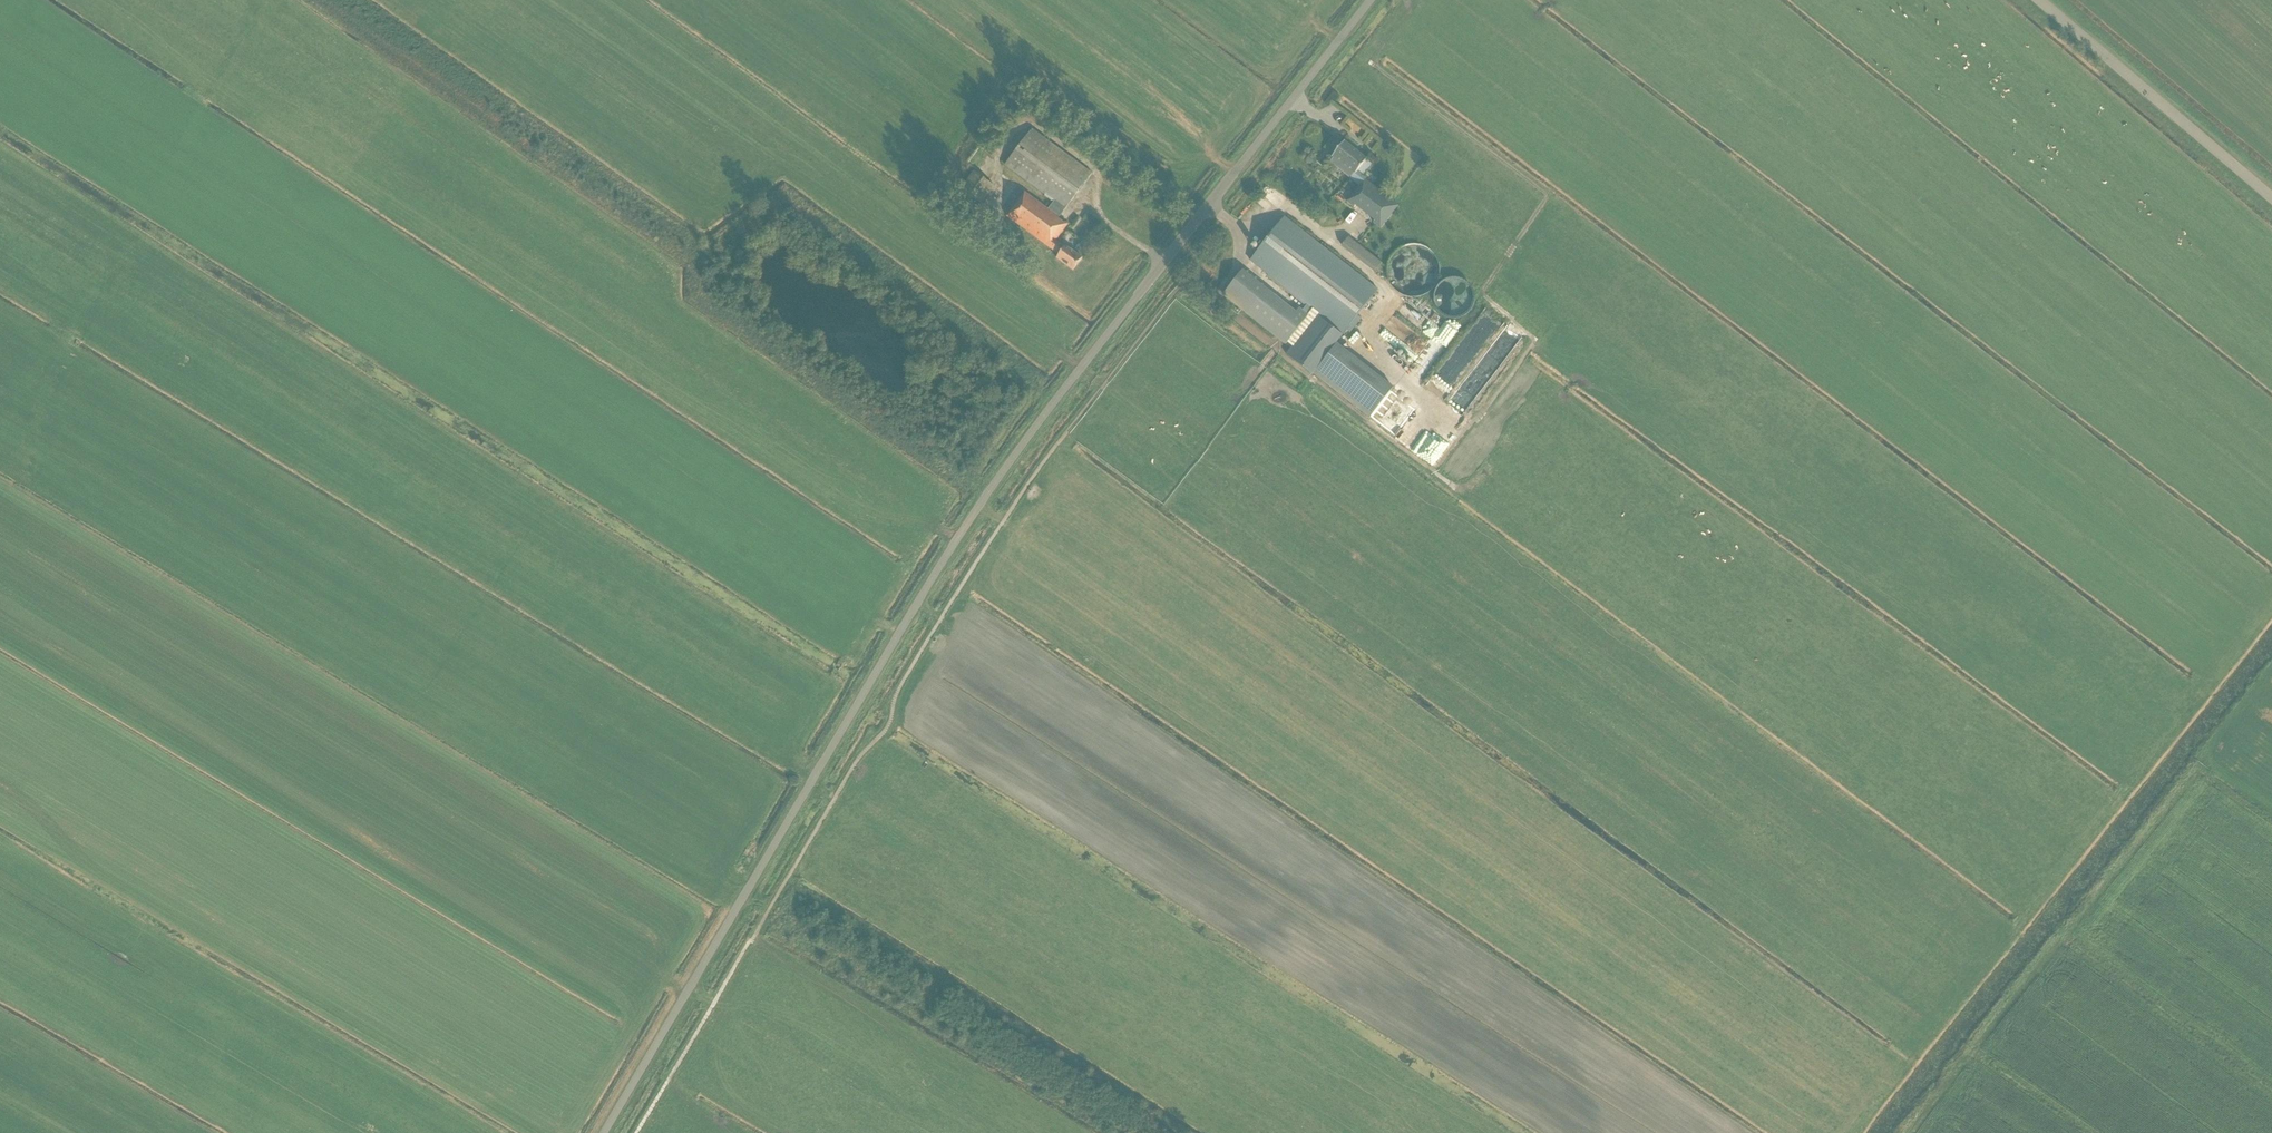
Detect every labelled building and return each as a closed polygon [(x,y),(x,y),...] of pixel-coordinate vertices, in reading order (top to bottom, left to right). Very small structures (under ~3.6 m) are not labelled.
[(970,111),(964,123),(976,130),(982,118),(970,111)] [(1056,258),(1073,270),(1082,258),(1066,246),(1064,248),(1055,241),(1068,223),(1059,216),(1091,173),(1032,129),(1006,164),(1054,201),(1048,209),(1025,191),(1007,216),(1058,255),(1056,258)] [(1367,159),(1344,140),(1331,157),(1333,159),(1329,163),(1350,178),(1353,174),(1354,176),(1367,159)] [(961,189),(981,203),(994,185),(974,171),(961,189)] [(1344,201),(1380,227),(1393,209),(1358,183),(1344,201)] [(1258,191),(1263,195),(1256,201),(1266,210),(1279,197),(1265,184),(1258,191)] [(994,233),(1003,222),(980,205),(972,215),(994,233)] [(1251,260),(1343,333),(1378,290),(1285,217),(1251,260)] [(1376,271),(1381,264),(1352,241),(1346,248),(1376,271)] [(1393,253),(1392,255),(1390,258),(1388,264),(1387,270),(1388,277),(1390,283),(1393,288),(1398,292),(1404,295),(1410,297),(1416,297),(1422,295),(1428,292),(1433,288),(1436,283),(1439,277),(1439,270),(1439,264),(1436,258),(1433,253),(1428,249),(1422,246),(1416,244),(1410,244),(1404,246),(1398,249),(1393,253)] [(1390,391),(1241,273),(1224,295),(1286,344),(1283,348),(1370,417),(1390,391)] [(1463,303),(1466,284),(1457,283),(1457,286),(1455,286),(1454,296),(1446,295),(1445,301),(1463,303)] [(1409,315),(1414,307),(1405,301),(1400,309),(1409,315)] [(1430,343),(1403,321),(1383,346),(1409,368),(1430,343)] [(1488,349),(1468,380),(1478,386),(1498,356),(1488,349)] [(1370,417),(1394,436),(1414,410),(1390,391),(1370,417)] [(1421,459),(1441,471),(1461,437),(1441,425),(1421,459)] [(1471,435),(1467,439),(1477,448),(1481,444),(1471,435)]
